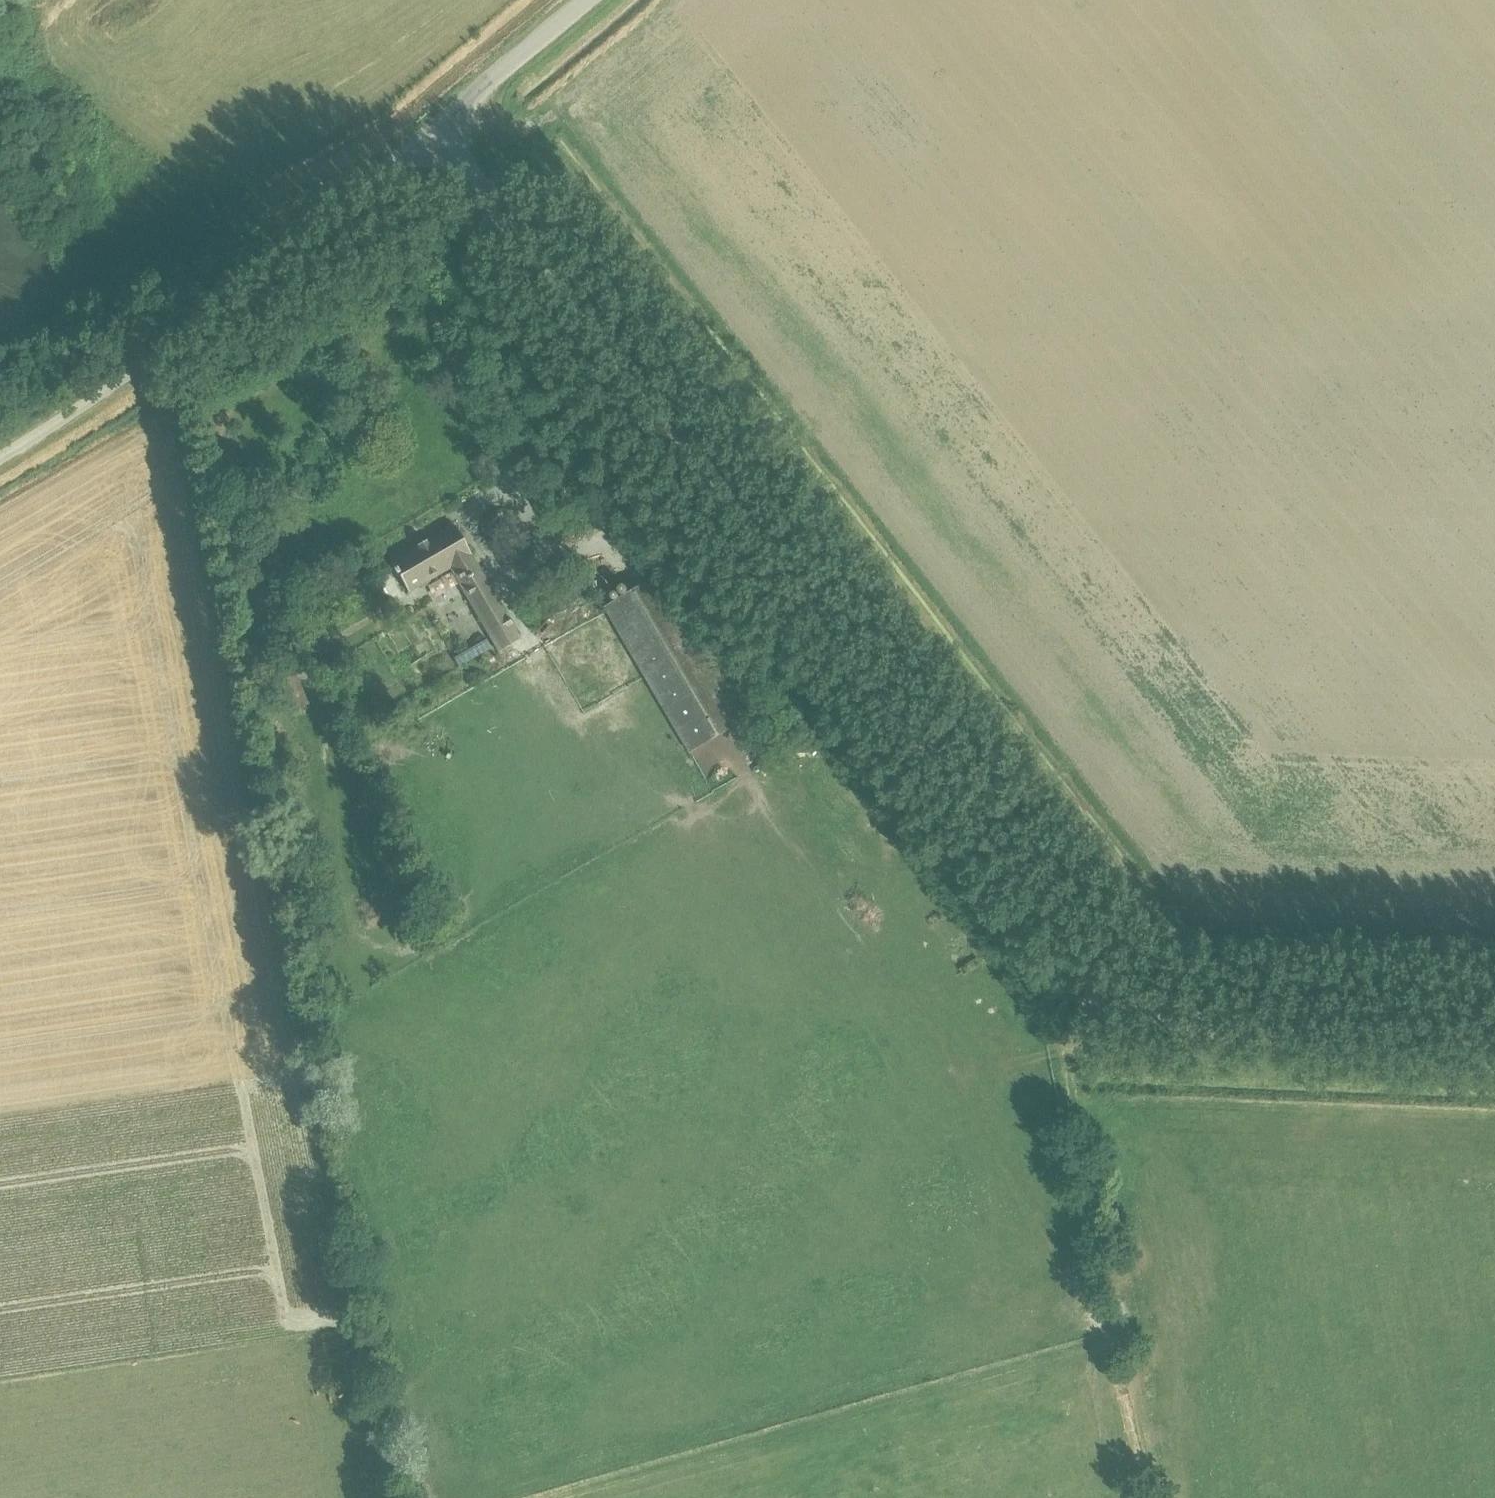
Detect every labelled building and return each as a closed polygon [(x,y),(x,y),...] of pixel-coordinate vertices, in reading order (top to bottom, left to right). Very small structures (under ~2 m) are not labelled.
[(454,525),(391,561),(409,593),(451,568),(499,653),(521,640),(491,589),(480,570),(454,525)] [(607,610),(688,748),(746,715),(665,576),(607,610)] [(486,639),(454,657),(461,669),(493,651),(486,639)]
